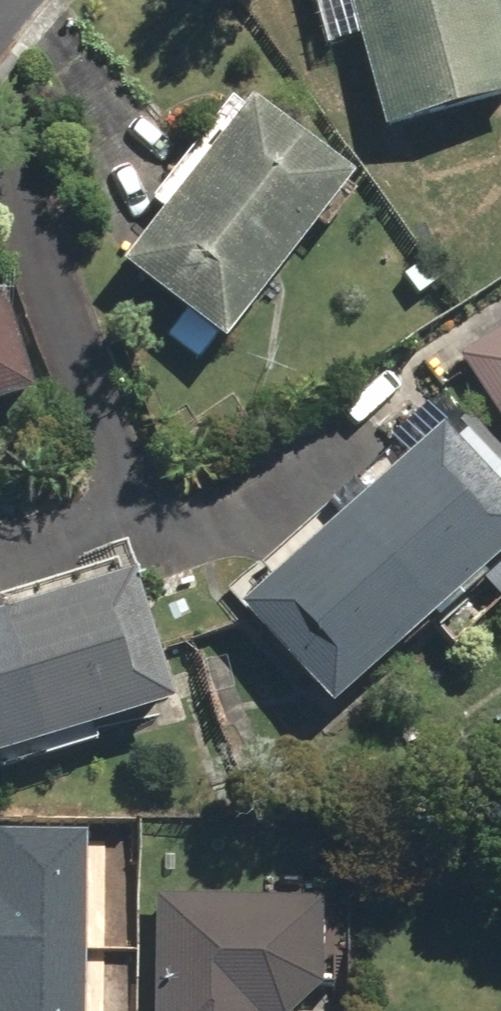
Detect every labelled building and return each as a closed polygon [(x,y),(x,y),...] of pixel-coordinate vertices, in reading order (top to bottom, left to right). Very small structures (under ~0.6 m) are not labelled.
[(382,130),(500,98),(500,7),(499,0),(347,0),(382,130)] [(128,260),(228,338),(349,185),(250,107),(128,260)] [(29,397),(2,307),(0,308),(0,406),(29,397)] [(454,360),(500,430),(500,329),(454,360)] [(325,708),(500,555),(500,497),(440,427),(235,606),(325,708)] [(171,710),(130,578),(0,618),(0,761),(171,710)] [(84,936),(87,827),(1,825),(0,889),(0,934),(84,936)] [(320,986),(321,899),(260,898),(260,896),(156,897),(156,1010),(293,1010),(320,986)] [(0,934),(0,1010),(83,1010),(84,936),(0,934)]
